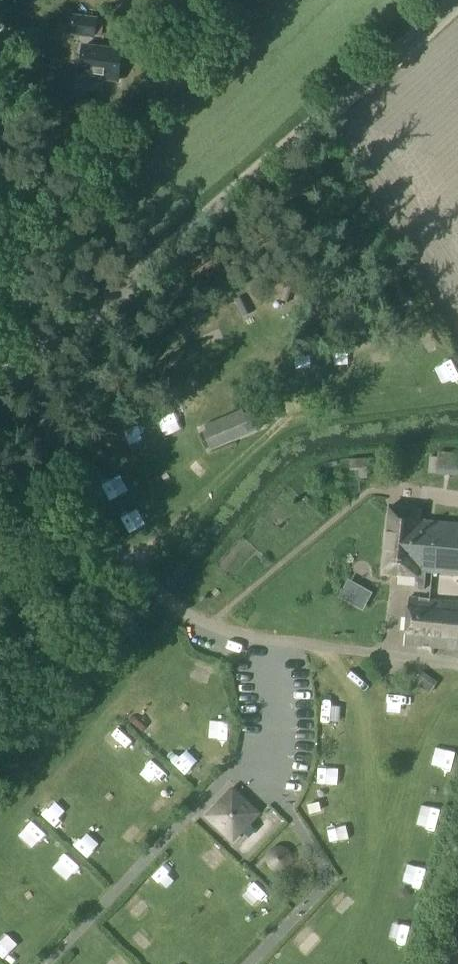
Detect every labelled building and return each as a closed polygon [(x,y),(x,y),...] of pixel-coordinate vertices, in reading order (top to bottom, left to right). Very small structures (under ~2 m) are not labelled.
[(104,21),(71,17),(70,33),(93,36),(93,35),(102,36),(104,21)] [(117,81),(121,51),(83,47),(80,73),(104,76),(104,79),(117,81)] [(295,285),(285,282),(280,298),(290,302),(295,285)] [(243,295),(234,300),(243,317),(252,312),(243,295)] [(356,365),(355,345),(337,346),(338,366),(356,365)] [(442,368),(453,385),(457,382),(457,360),(457,358),(442,368)] [(214,445),(261,426),(255,410),(207,429),(214,445)] [(438,452),(437,458),(436,458),(429,457),(429,458),(428,458),(427,473),(435,473),(435,474),(435,475),(457,476),(457,474),(457,461),(457,459),(457,453),(438,452)] [(212,472),(218,464),(205,454),(199,463),(212,472)] [(421,519),(422,510),(392,506),(383,574),(416,576),(415,583),(417,583),(417,590),(423,590),(425,572),(457,575),(457,523),(421,519)] [(430,599),(420,598),(420,597),(409,596),(405,645),(457,650),(457,602),(430,599)] [(214,673),(217,663),(195,657),(193,667),(214,673)] [(433,678),(421,670),(413,682),(424,690),(433,678)] [(143,717),(137,724),(151,736),(157,729),(143,717)] [(129,752),(139,738),(123,726),(113,740),(129,752)] [(186,768),(199,754),(185,741),(172,756),(186,768)] [(159,757),(152,765),(168,781),(176,773),(159,757)] [(232,844),(261,814),(232,786),(204,817),(232,844)] [(441,828),(447,807),(426,801),(420,822),(441,828)] [(62,802),(48,818),(62,830),(76,814),(62,802)] [(41,823),(27,837),(43,853),(57,839),(41,823)] [(295,866),(294,848),(276,849),(278,867),(295,866)] [(72,855),(63,870),(84,882),(92,867),(72,855)] [(168,885),(181,872),(168,860),(155,873),(168,885)] [(294,937),(310,951),(325,936),(309,921),(294,937)] [(13,963),(26,949),(13,939),(1,953),(13,963)] [(143,961),(121,952),(115,963),(141,963),(143,961)]
